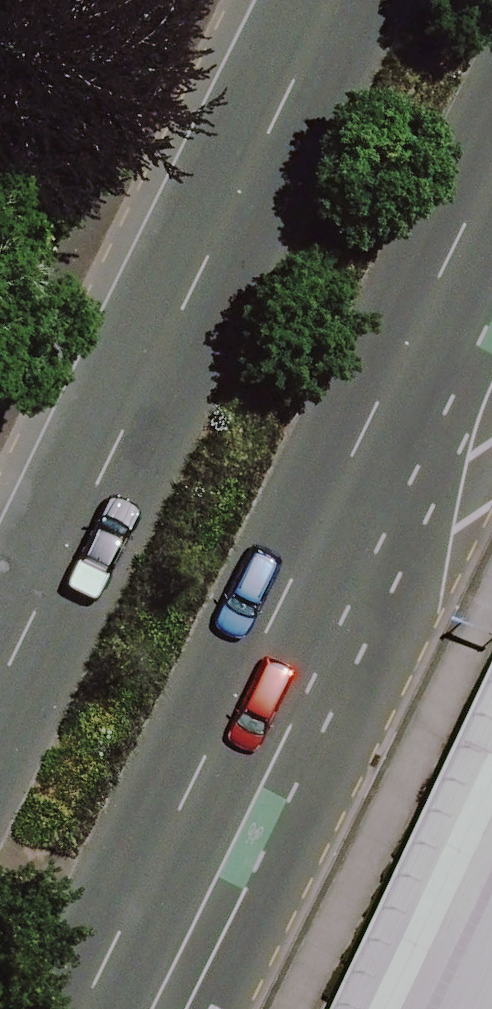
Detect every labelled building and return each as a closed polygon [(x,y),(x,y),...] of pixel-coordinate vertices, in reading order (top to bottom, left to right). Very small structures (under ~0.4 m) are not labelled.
[(304,1008),(491,1008),(491,592),(304,1008)]
